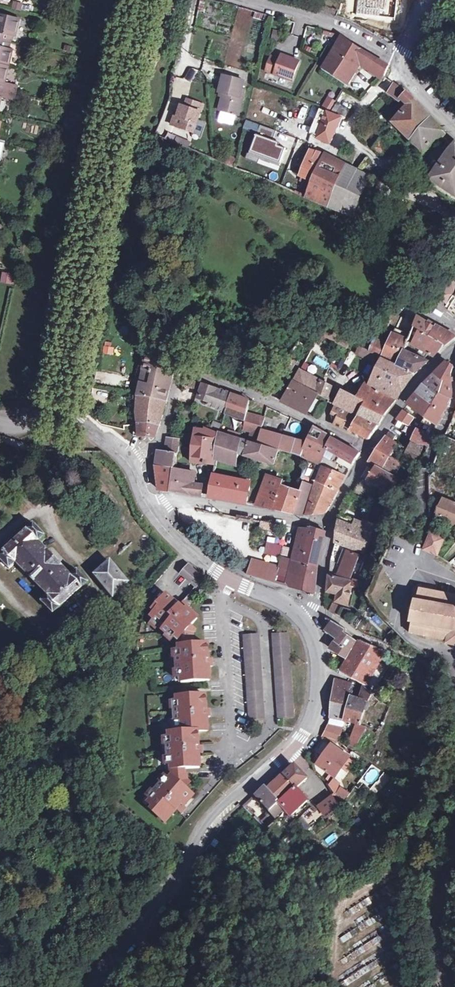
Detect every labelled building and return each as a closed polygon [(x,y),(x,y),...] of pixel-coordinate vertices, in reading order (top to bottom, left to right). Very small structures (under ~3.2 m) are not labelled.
[(19,11),(21,3),(12,1),(10,9),(19,11)] [(1,83),(4,83),(12,48),(9,48),(10,42),(12,32),(16,33),(19,18),(0,15),(0,88),(1,83)] [(383,81),(390,67),(368,55),(362,50),(343,38),(324,67),(349,84),(361,65),(383,81)] [(281,60),(272,57),(267,71),(293,81),(300,62),(283,55),(281,60)] [(220,92),(221,93),(224,93),(223,98),(220,111),(240,116),(244,98),(241,97),(243,90),(245,81),(224,75),(220,92)] [(395,121),(411,138),(434,120),(416,102),(417,101),(409,93),(407,94),(396,85),(391,93),(402,101),(403,99),(412,106),(395,121)] [(330,109),(335,101),(327,96),(322,104),(330,109)] [(183,106),(180,115),(176,126),(195,133),(205,105),(189,100),(187,107),(183,106)] [(316,120),(311,133),(318,136),(316,142),(324,144),(325,141),(332,144),(343,118),(339,116),(339,114),(336,112),(334,115),(321,109),(317,121),(316,120)] [(65,116),(63,127),(72,129),(74,118),(65,116)] [(245,120),(242,128),(256,132),(258,123),(245,120)] [(436,141),(447,136),(444,132),(434,120),(411,138),(426,153),(436,141)] [(407,145),(395,133),(390,138),(402,150),(407,145)] [(248,154),(278,164),(284,144),(254,135),(248,154)] [(381,139),(374,149),(383,155),(389,145),(381,139)] [(454,146),(453,148),(432,179),(454,195),(454,146)] [(306,177),(315,181),(325,155),(313,152),(304,176),(306,177)] [(326,154),(325,155),(315,181),(337,190),(348,165),(326,154)] [(352,184),(359,171),(348,165),(337,190),(330,207),(342,212),(350,193),(352,184)] [(371,177),(359,171),(352,184),(350,193),(342,212),(354,217),(371,177)] [(299,194),(330,207),(337,190),(315,181),(306,177),(299,194)] [(10,283),(10,272),(0,273),(0,284),(10,283)] [(438,297),(445,302),(449,305),(454,298),(454,299),(454,272),(438,297)] [(427,335),(432,326),(419,318),(415,327),(416,328),(421,331),(427,335)] [(389,320),(380,337),(384,338),(392,322),(389,320)] [(432,326),(427,335),(445,346),(447,347),(452,343),(454,340),(454,337),(450,335),(451,333),(445,329),(443,332),(432,326)] [(421,331),(416,328),(411,337),(410,339),(415,342),(421,331)] [(399,367),(406,353),(410,340),(410,339),(411,337),(396,331),(388,347),(383,358),(386,360),(399,367)] [(445,346),(427,335),(421,331),(415,342),(413,346),(430,354),(433,354),(436,354),(439,353),(442,349),(445,346)] [(383,358),(388,347),(378,341),(371,353),(375,355),(383,358)] [(102,353),(113,355),(114,347),(104,345),(102,353)] [(357,362),(365,349),(357,345),(350,358),(357,362)] [(364,376),(375,355),(371,353),(365,349),(357,362),(360,363),(356,369),(354,368),(353,370),(364,376)] [(313,353),(307,364),(311,366),(317,355),(313,353)] [(430,363),(406,353),(399,367),(416,375),(422,369),(430,363)] [(144,355),(143,359),(146,360),(145,371),(170,377),(174,377),(177,363),(144,355)] [(371,385),(366,383),(359,397),(344,390),(338,404),(337,405),(360,415),(380,424),(390,411),(392,409),(406,389),(416,375),(399,367),(386,360),(371,385)] [(452,375),(454,368),(454,367),(448,362),(437,373),(446,379),(452,383),(452,375)] [(141,370),(136,396),(141,397),(145,371),(141,370)] [(170,377),(145,371),(141,397),(168,402),(169,395),(171,390),(167,390),(170,377)] [(302,372),(296,382),(317,393),(319,394),(323,383),(302,372)] [(440,393),(446,379),(437,373),(435,375),(425,386),(440,393)] [(359,397),(366,383),(367,382),(350,374),(344,390),(359,397)] [(452,400),(452,396),(452,383),(446,379),(440,393),(452,400)] [(201,384),(193,381),(191,389),(199,392),(201,384)] [(306,413),(317,393),(296,382),(283,403),(292,407),(306,413)] [(333,388),(323,383),(319,394),(329,399),(333,388)] [(233,395),(224,392),(206,386),(202,399),(214,403),(213,407),(228,411),(228,410),(233,395)] [(440,393),(425,386),(422,389),(418,394),(434,405),(440,393)] [(90,401),(109,401),(109,390),(90,389),(90,401)] [(440,393),(434,405),(427,417),(420,430),(434,437),(438,427),(452,400),(440,393)] [(418,394),(416,397),(409,405),(427,417),(434,405),(418,394)] [(228,410),(238,413),(242,398),(233,395),(228,410)] [(141,397),(138,412),(164,416),(165,413),(165,412),(168,402),(141,397)] [(242,398),(238,413),(247,416),(248,414),(251,401),(242,398)] [(354,429),(360,415),(337,405),(334,414),(340,417),(335,426),(333,429),(338,432),(350,437),(354,429)] [(400,419),(408,425),(411,426),(416,418),(405,411),(400,419)] [(164,416),(138,412),(135,412),(135,423),(161,425),(164,416)] [(279,451),(258,445),(262,433),(265,419),(257,417),(248,414),(247,416),(244,430),(253,432),(250,442),(242,440),(238,454),(275,465),(277,458),(281,459),(284,452),(279,451)] [(331,424),(335,426),(340,417),(334,414),(332,417),(331,424)] [(380,424),(360,415),(354,429),(359,432),(370,438),(375,432),(380,424)] [(161,425),(135,423),(136,436),(157,437),(159,432),(160,427),(161,427),(161,425)] [(434,437),(420,430),(419,431),(411,426),(408,425),(404,432),(415,440),(429,448),(434,437)] [(316,428),(310,439),(328,449),(334,438),(331,436),(316,428)] [(198,431),(196,440),(199,440),(196,458),(206,460),(205,464),(214,466),(220,434),(209,430),(208,434),(198,431)] [(388,436),(395,440),(398,437),(391,432),(388,436)] [(236,466),(238,454),(242,440),(221,433),(216,461),(236,466)] [(262,433),(258,445),(279,451),(283,439),(262,433)] [(323,458),(336,464),(340,456),(355,463),(358,459),(362,453),(334,438),(328,449),(323,458)] [(297,443),(283,439),(279,451),(284,452),(294,454),(297,443)] [(328,449),(310,439),(307,446),(297,443),(294,454),(302,456),(320,464),(323,458),(328,449)] [(159,460),(158,467),(176,470),(181,442),(170,440),(167,453),(160,451),(159,460)] [(199,440),(196,440),(192,464),(205,467),(205,464),(206,460),(196,458),(199,440)] [(386,440),(380,449),(389,455),(391,456),(397,446),(386,440)] [(429,448),(415,440),(410,449),(425,459),(429,448)] [(423,466),(425,459),(410,449),(399,443),(397,446),(391,456),(403,463),(406,457),(423,466)] [(380,449),(378,452),(371,462),(373,463),(381,468),(389,455),(380,449)] [(403,463),(391,456),(389,455),(381,468),(397,477),(403,463)] [(316,473),(313,480),(318,482),(338,491),(344,481),(346,477),(336,472),(339,466),(336,464),(323,458),(320,464),(319,466),(323,467),(320,473),(316,473)] [(367,473),(364,478),(379,487),(393,496),(402,480),(397,477),(381,468),(373,463),(367,473)] [(176,470),(158,467),(160,484),(161,492),(171,493),(174,481),(176,470)] [(194,474),(176,470),(174,481),(192,484),(194,474)] [(215,499),(233,502),(247,505),(252,484),(214,476),(211,493),(215,499)] [(274,509),(285,486),(286,483),(278,480),(269,476),(257,506),(274,509)] [(317,487),(318,482),(313,480),(307,478),(305,483),(313,486),(317,487)] [(379,487),(364,478),(360,485),(354,494),(369,503),(379,487)] [(171,493),(178,494),(202,497),(204,486),(192,484),(174,481),(171,493)] [(317,487),(311,503),(316,505),(312,515),(316,515),(320,515),(324,513),(327,511),(329,507),(331,503),(338,491),(318,482),(317,487)] [(308,502),(313,486),(305,483),(302,492),(295,513),(306,515),(308,502)] [(302,492),(285,486),(274,509),(283,511),(295,513),(302,492)] [(445,499),(437,520),(454,524),(454,502),(445,499)] [(340,521),(338,535),(336,542),(365,552),(377,526),(370,523),(372,520),(366,517),(365,520),(368,522),(364,529),(354,525),(356,520),(342,515),(340,521)] [(264,519),(262,526),(276,529),(278,522),(264,519)] [(311,528),(303,527),(291,569),(278,565),(251,558),(248,566),(245,573),(317,593),(317,582),(319,562),(328,529),(313,523),(311,528)] [(35,524),(0,557),(0,558),(12,571),(18,564),(49,598),(43,604),(55,617),(90,584),(79,572),(73,578),(41,543),(46,537),(35,524)] [(291,569),(303,527),(297,525),(288,557),(281,556),(278,565),(291,569)] [(430,551),(437,555),(445,540),(434,534),(430,551)] [(331,563),(331,576),(341,578),(341,574),(355,577),(362,555),(350,551),(344,565),(331,563)] [(111,563),(96,576),(114,597),(129,585),(111,563)] [(202,577),(186,564),(178,572),(194,587),(202,577)] [(357,581),(341,578),(331,576),(330,591),(341,594),(339,602),(351,605),(357,581)] [(176,587),(185,594),(191,586),(183,579),(176,587)] [(449,594),(449,593),(446,592),(446,594),(435,592),(436,590),(434,590),(433,591),(423,590),(422,587),(420,589),(421,591),(420,600),(416,600),(415,602),(417,603),(414,620),(412,620),(411,622),(415,623),(414,630),(411,632),(412,634),(414,633),(425,635),(425,637),(427,637),(428,636),(438,638),(437,639),(440,640),(440,638),(449,640),(449,642),(447,643),(449,645),(451,644),(454,645),(454,596),(449,594)] [(171,629),(175,634),(180,638),(180,648),(180,655),(178,655),(179,661),(179,667),(181,667),(181,673),(182,680),(208,678),(211,677),(211,664),(215,663),(213,655),(209,655),(209,641),(195,641),(191,639),(195,633),(193,631),(198,625),(193,621),(198,615),(188,606),(190,602),(188,600),(185,597),(179,603),(179,600),(175,599),(166,590),(157,602),(159,605),(153,612),(157,615),(162,619),(159,623),(169,632),(171,629)] [(333,611),(341,615),(345,607),(337,604),(333,611)] [(162,619),(157,615),(153,619),(158,624),(159,623),(162,619)] [(328,634),(340,640),(355,648),(359,640),(346,632),(348,629),(328,617),(328,634)] [(292,632),(276,632),(280,716),(296,716),(292,632)] [(262,633),(247,634),(250,718),(265,717),(262,633)] [(386,649),(362,638),(361,641),(359,640),(355,648),(359,650),(353,661),(347,672),(368,683),(386,649)] [(350,658),(355,648),(340,640),(332,649),(350,658)] [(359,650),(355,648),(350,658),(349,659),(353,661),(359,650)] [(346,728),(348,720),(346,720),(350,706),(367,709),(369,701),(375,693),(367,686),(361,698),(354,696),(355,691),(352,691),(353,684),(341,680),(337,683),(336,688),(334,703),(337,703),(331,725),(346,728)] [(178,718),(178,724),(179,730),(170,730),(171,739),(166,739),(167,746),(167,753),(171,753),(172,760),(172,770),(169,775),(165,780),(163,778),(157,784),(154,788),(155,790),(151,795),(149,798),(153,802),(151,805),(167,817),(177,805),(182,810),(188,804),(185,801),(190,795),(194,790),(187,785),(191,780),(188,777),(187,770),(185,771),(185,765),(202,764),(201,751),(204,750),(203,742),(200,743),(199,729),(209,727),(208,714),(212,714),(211,705),(208,705),(207,692),(186,693),(177,693),(178,699),(178,704),(175,704),(175,711),(175,718),(178,718)] [(362,723),(367,709),(350,706),(346,720),(348,720),(362,723)] [(353,740),(362,742),(367,726),(358,724),(353,740)] [(331,725),(329,732),(340,735),(342,736),(346,728),(331,725)] [(329,732),(328,740),(340,743),(342,736),(340,735),(329,732)] [(335,745),(328,755),(331,757),(333,763),(321,775),(330,785),(352,757),(335,745)] [(317,770),(321,775),(333,763),(331,757),(328,755),(317,770)] [(293,769),(284,776),(295,790),(301,785),(307,779),(296,766),(293,769)] [(295,790),(284,776),(279,780),(268,790),(279,803),(295,790)] [(301,785),(295,790),(279,803),(285,811),(294,822),(296,820),(293,816),(306,805),(299,796),(304,793),(302,791),(304,789),(301,785)] [(285,811),(279,803),(268,790),(267,788),(258,796),(277,818),(285,811)] [(327,821),(344,807),(335,795),(317,810),(327,821)] [(313,805),(302,814),(310,825),(321,817),(313,805)]
